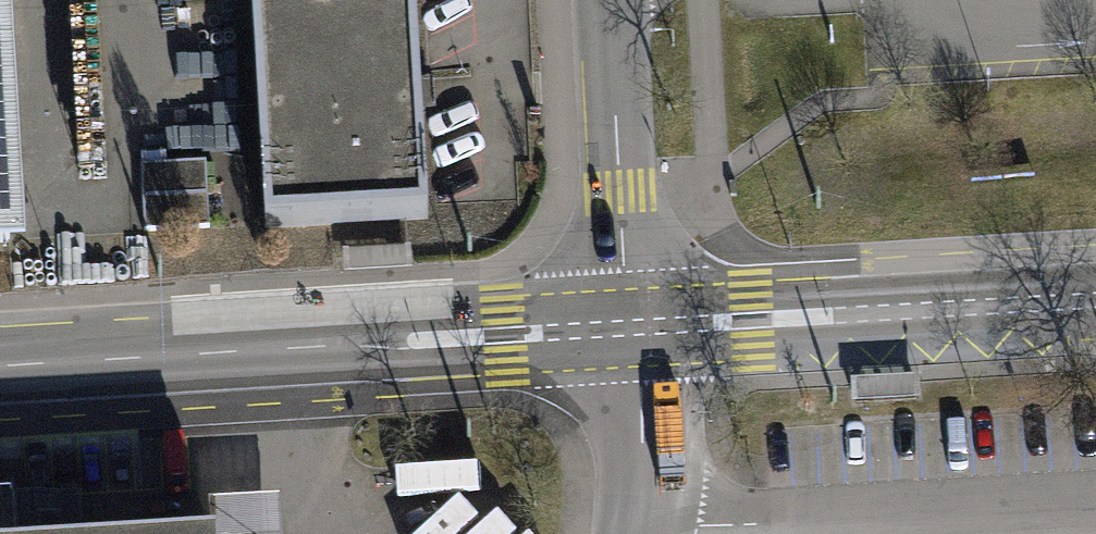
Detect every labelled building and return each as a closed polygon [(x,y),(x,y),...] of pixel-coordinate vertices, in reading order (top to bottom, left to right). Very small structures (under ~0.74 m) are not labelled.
[(30,253),(16,0),(0,0),(0,255),(30,253)] [(264,227),(427,217),(414,0),(250,0),(264,227)] [(144,234),(212,229),(208,166),(140,170),(144,234)] [(14,493),(0,494),(0,533),(16,533),(14,493)] [(211,533),(282,533),(280,501),(210,505),(211,533)]
